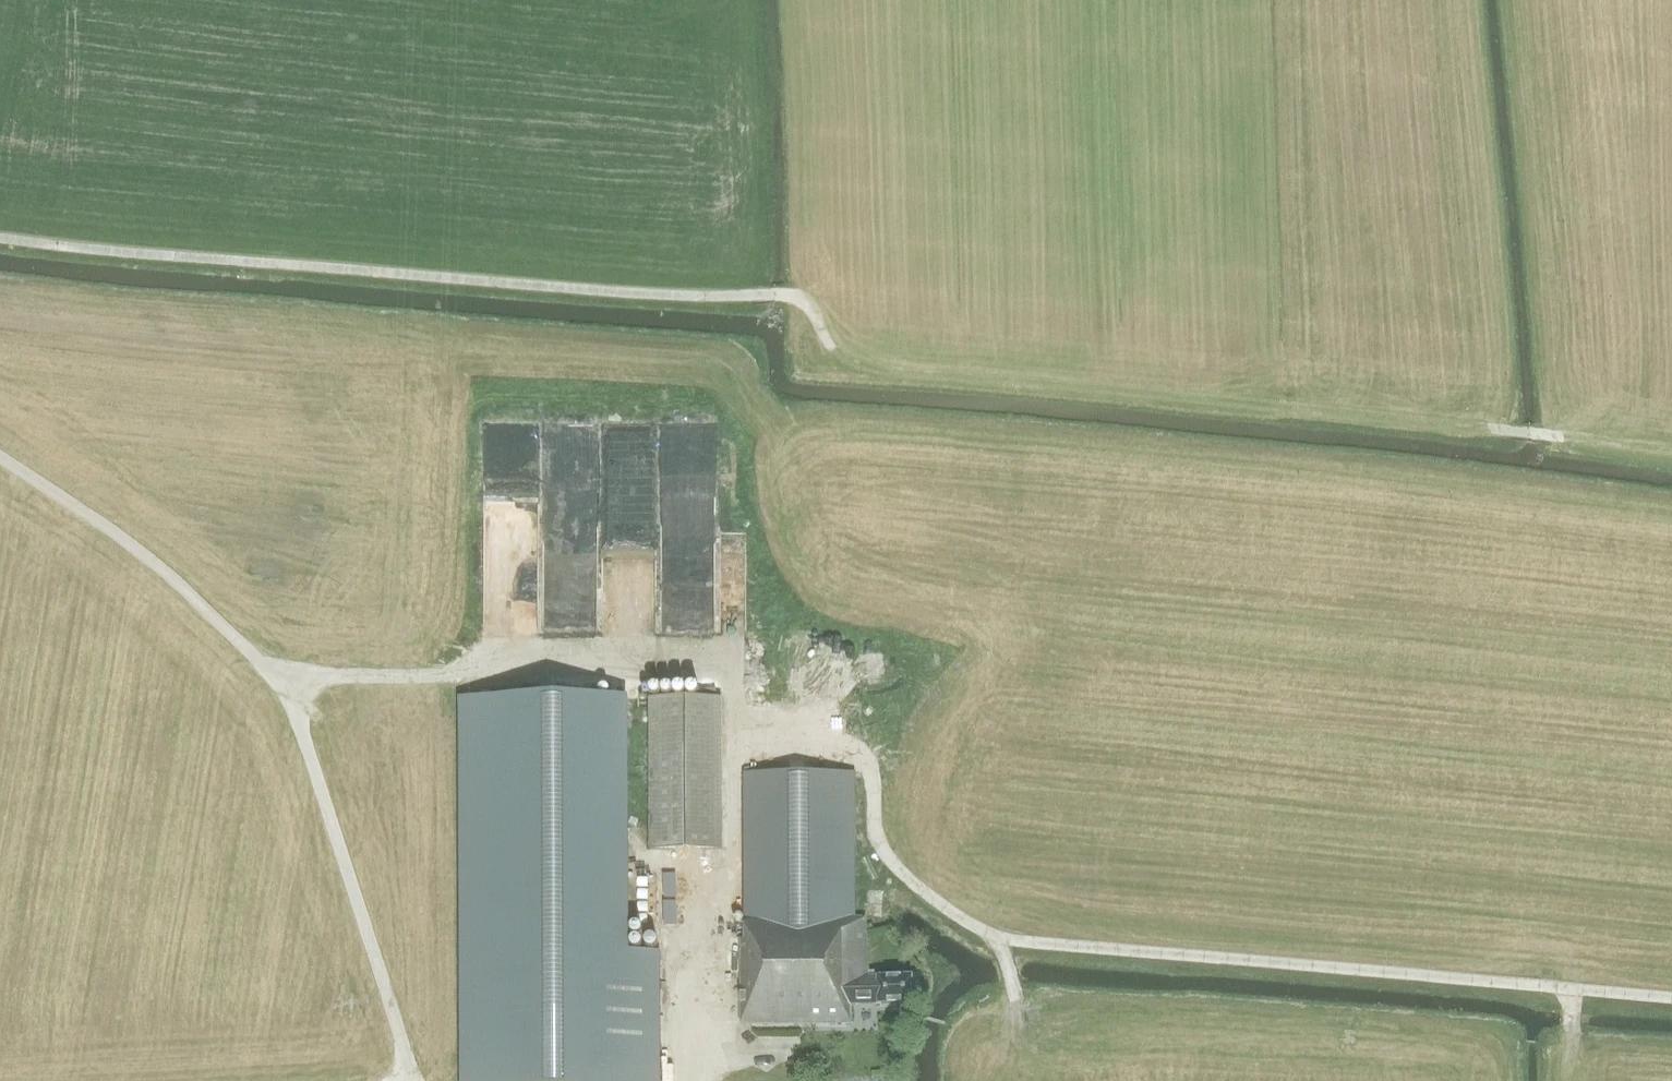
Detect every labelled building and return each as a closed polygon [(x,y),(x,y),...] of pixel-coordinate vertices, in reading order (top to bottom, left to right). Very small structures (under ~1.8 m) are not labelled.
[(722,696),(649,697),(650,850),(722,849),(722,696)] [(825,697),(825,713),(840,713),(840,698),(825,697)] [(653,928),(618,928),(617,698),(458,698),(459,1080),(654,1080),(653,928)] [(745,972),(741,972),(741,1024),(852,1024),(852,1005),(913,1005),(913,978),(876,978),(876,972),(869,972),(865,919),(855,918),(854,772),(744,772),(745,972)]
